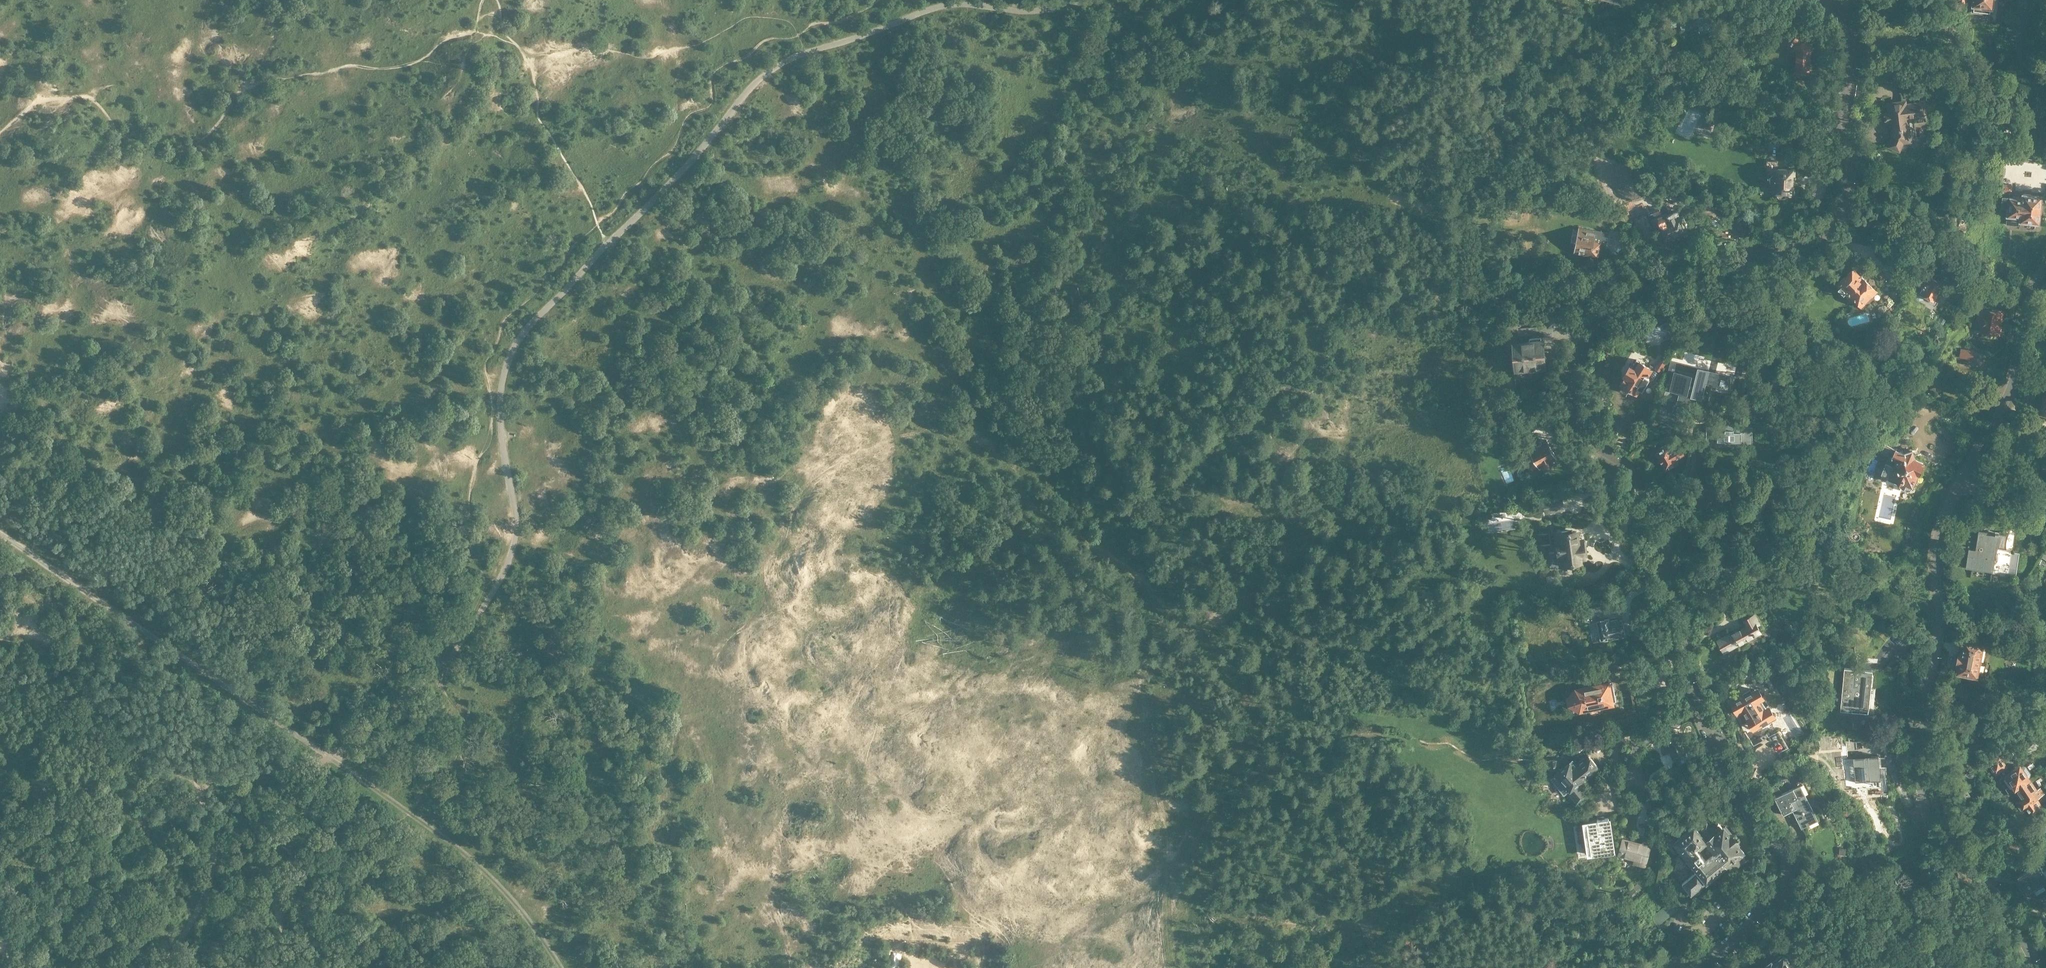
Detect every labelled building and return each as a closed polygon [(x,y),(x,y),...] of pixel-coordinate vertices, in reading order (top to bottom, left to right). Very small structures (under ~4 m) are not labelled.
[(1991,14),(1993,0),(1972,0),(1971,7),(1972,7),(1971,12),(1991,14)] [(1711,6),(1681,16),(1679,11),(1669,14),(1673,26),(1681,23),(1683,29),(1699,24),(1701,32),(1718,26),(1711,6)] [(1795,71),(1809,72),(1811,46),(1809,41),(1791,29),(1781,42),(1790,49),(1793,45),(1797,53),(1795,71)] [(1927,116),(1925,101),(1888,105),(1889,113),(1887,113),(1888,123),(1891,122),(1893,138),(1889,146),(1901,151),(1904,143),(1912,142),(1909,118),(1926,116),(1927,117),(1927,116)] [(1704,126),(1711,129),(1719,113),(1712,110),(1704,126)] [(2006,143),(2005,159),(2016,160),(2017,144),(2006,143)] [(1770,192),(1777,193),(1777,196),(1779,198),(1784,198),(1786,196),(1786,193),(1792,193),(1793,169),(1778,168),(1778,160),(1767,160),(1767,171),(1769,172),(1770,173),(1772,176),(1771,177),(1770,182),(1770,192)] [(2023,194),(2022,198),(2009,197),(2010,191),(2012,191),(2013,185),(2002,184),(2002,191),(2004,191),(2003,195),(2002,195),(2001,207),(2007,207),(2006,217),(2007,217),(2006,225),(2020,226),(2020,221),(2039,223),(2042,196),(2023,194)] [(1655,218),(1652,220),(1656,229),(1660,227),(1666,240),(1687,230),(1679,214),(1670,218),(1669,216),(1665,214),(1661,206),(1652,211),(1655,218)] [(1575,250),(1576,250),(1576,252),(1591,256),(1591,255),(1597,256),(1600,243),(1605,245),(1608,233),(1580,227),(1575,250)] [(1846,291),(1862,307),(1878,291),(1853,268),(1838,283),(1841,286),(1839,288),(1843,293),(1846,291)] [(1902,284),(1906,286),(1911,276),(1893,269),(1890,274),(1903,280),(1902,284)] [(1935,300),(1938,302),(1943,293),(1938,291),(1942,283),(1927,275),(1925,280),(1923,279),(1920,285),(1922,286),(1919,291),(1916,290),(1914,295),(1915,300),(1919,301),(1923,300),(1925,296),(1934,301),(1935,300)] [(1974,326),(1981,327),(1981,330),(1999,333),(2003,312),(1978,308),(1976,320),(1975,320),(1974,326)] [(1561,322),(1559,310),(1547,312),(1548,324),(1561,322)] [(1674,330),(1670,322),(1666,324),(1670,332),(1674,330)] [(1512,343),(1514,370),(1531,368),(1544,367),(1541,336),(1529,337),(1529,341),(1512,343)] [(1959,357),(1973,360),(1975,351),(1960,348),(1959,357)] [(1651,365),(1649,367),(1637,359),(1621,384),(1637,394),(1641,389),(1642,389),(1648,379),(1654,382),(1662,369),(1656,365),(1655,367),(1651,365)] [(1705,378),(1707,370),(1671,361),(1663,396),(1678,400),(1678,401),(1696,406),(1696,404),(1698,405),(1700,396),(1701,397),(1705,378)] [(1770,385),(1783,390),(1787,379),(1775,374),(1770,385)] [(1759,389),(1749,387),(1747,397),(1757,400),(1759,389)] [(2021,399),(2026,407),(2035,402),(2030,394),(2021,399)] [(1541,412),(1533,413),(1540,426),(1547,423),(1541,412)] [(1706,445),(1752,446),(1752,427),(1733,426),(1733,424),(1725,424),(1725,426),(1706,426),(1706,445)] [(1545,464),(1546,467),(1556,462),(1554,459),(1558,457),(1554,449),(1555,448),(1553,443),(1552,444),(1549,439),(1546,440),(1545,439),(1541,441),(1538,434),(1528,440),(1532,448),(1531,448),(1541,466),(1545,464)] [(1668,442),(1669,442),(1661,447),(1662,449),(1656,452),(1665,469),(1677,462),(1676,459),(1686,453),(1681,444),(1677,437),(1668,442)] [(1900,485),(1901,488),(1907,491),(1910,489),(1912,486),(1913,483),(1917,482),(1918,479),(1917,476),(1924,462),(1916,458),(1912,449),(1903,453),(1884,444),(1880,453),(1889,457),(1886,462),(1881,473),(1888,476),(1887,479),(1900,485)] [(1864,477),(1871,481),(1875,471),(1868,468),(1864,477)] [(1560,493),(1542,496),(1545,510),(1563,506),(1560,493)] [(2029,532),(2042,534),(2044,518),(2032,516),(2029,532)] [(1566,557),(1569,567),(1579,565),(1579,562),(1586,561),(1585,558),(1589,557),(1586,539),(1582,540),(1580,530),(1574,532),(1574,531),(1563,533),(1565,544),(1562,545),(1564,558),(1566,557)] [(1969,550),(1966,567),(1993,571),(1997,543),(2004,543),(2005,531),(1999,530),(1999,534),(1979,531),(1976,551),(1969,550)] [(1782,580),(1778,572),(1767,577),(1771,585),(1782,580)] [(1598,627),(1600,640),(1625,635),(1622,620),(1618,620),(1617,618),(1609,619),(1609,617),(1604,618),(1602,605),(1583,609),(1586,623),(1597,621),(1598,627)] [(1746,626),(1717,641),(1723,652),(1740,642),(1741,644),(1762,632),(1758,625),(1761,623),(1760,622),(1755,612),(1742,619),(1746,626)] [(1978,676),(1985,641),(1963,637),(1960,653),(1958,653),(1956,664),(1958,664),(1957,672),(1969,674),(1969,675),(1970,676),(1971,677),(1972,677),(1973,676),(1974,675),(1978,676)] [(1844,667),(1840,711),(1869,713),(1873,670),(1844,667)] [(1568,705),(1577,710),(1614,703),(1614,701),(1616,701),(1613,683),(1611,683),(1610,681),(1573,689),(1566,697),(1568,705)] [(1642,702),(1656,705),(1658,692),(1644,689),(1642,702)] [(1744,695),(1731,703),(1742,722),(1747,719),(1751,725),(1753,728),(1753,729),(1754,729),(1757,727),(1760,725),(1762,724),(1763,726),(1770,722),(1769,720),(1772,718),(1772,717),(1773,713),(1770,709),(1766,708),(1760,699),(1762,694),(1759,691),(1755,689),(1751,691),(1750,689),(1743,693),(1744,695)] [(1773,732),(1765,737),(1774,751),(1782,745),(1773,732)] [(1665,740),(1674,760),(1688,753),(1684,745),(1682,746),(1678,735),(1665,740)] [(1577,762),(1574,758),(1569,762),(1564,756),(1558,761),(1556,759),(1552,759),(1549,761),(1549,765),(1555,774),(1554,775),(1576,802),(1587,794),(1578,783),(1599,767),(1588,754),(1577,762)] [(1999,754),(1986,763),(1995,777),(1999,774),(2002,777),(1999,779),(2007,793),(2013,789),(2029,778),(2029,777),(2030,772),(2026,765),(2021,765),(2020,764),(2009,771),(2006,767),(2007,767),(1999,754)] [(1875,757),(1845,759),(1845,761),(1844,761),(1844,766),(1845,766),(1845,768),(1853,767),(1854,783),(1877,781),(1875,757)] [(2029,778),(2013,789),(2021,800),(2015,804),(2022,813),(2026,810),(2031,817),(2044,809),(2037,798),(2044,794),(2040,787),(2037,789),(2029,778)] [(1816,821),(1804,796),(1800,788),(1773,800),(1782,817),(1793,812),(1801,828),(1816,821)] [(1706,840),(1694,825),(1687,831),(1675,841),(1667,831),(1661,835),(1666,841),(1664,842),(1662,842),(1665,847),(1666,847),(1668,846),(1669,846),(1670,846),(1671,846),(1693,873),(1682,882),(1691,893),(1726,865),(1726,866),(1729,864),(1732,868),(1745,858),(1742,853),(1744,851),(1738,843),(1739,842),(1740,838),(1735,834),(1732,833),(1726,825),(1724,827),(1724,826),(1723,827),(1718,820),(1710,826),(1706,822),(1700,827),(1709,838),(1706,840)] [(1605,859),(1605,860),(1616,858),(1615,856),(1611,825),(1611,823),(1611,822),(1600,824),(1600,825),(1601,825),(1601,827),(1587,829),(1587,830),(1579,831),(1582,848),(1592,846),(1593,858),(1592,858),(1592,859),(1605,857),(1606,859),(1605,859)] [(1665,847),(1662,842),(1659,843),(1656,843),(1653,842),(1651,842),(1649,842),(1643,840),(1642,844),(1624,839),(1620,854),(1635,858),(1634,863),(1642,865),(1643,860),(1646,861),(1647,857),(1644,856),(1647,846),(1651,847),(1653,848),(1656,848),(1659,848),(1662,848),(1664,847),(1665,847)] [(2036,859),(2026,865),(2028,869),(2018,875),(2023,883),(2024,883),(2025,886),(2027,890),(2029,889),(2030,892),(2031,893),(2033,894),(2034,894),(2035,895),(2037,894),(2045,889),(2045,877),(2036,859)] [(1626,893),(1630,896),(1641,886),(1637,882),(1626,893)] [(1783,955),(1773,963),(1771,960),(1761,967),(1760,966),(1757,967),(1793,967),(1783,955)]
